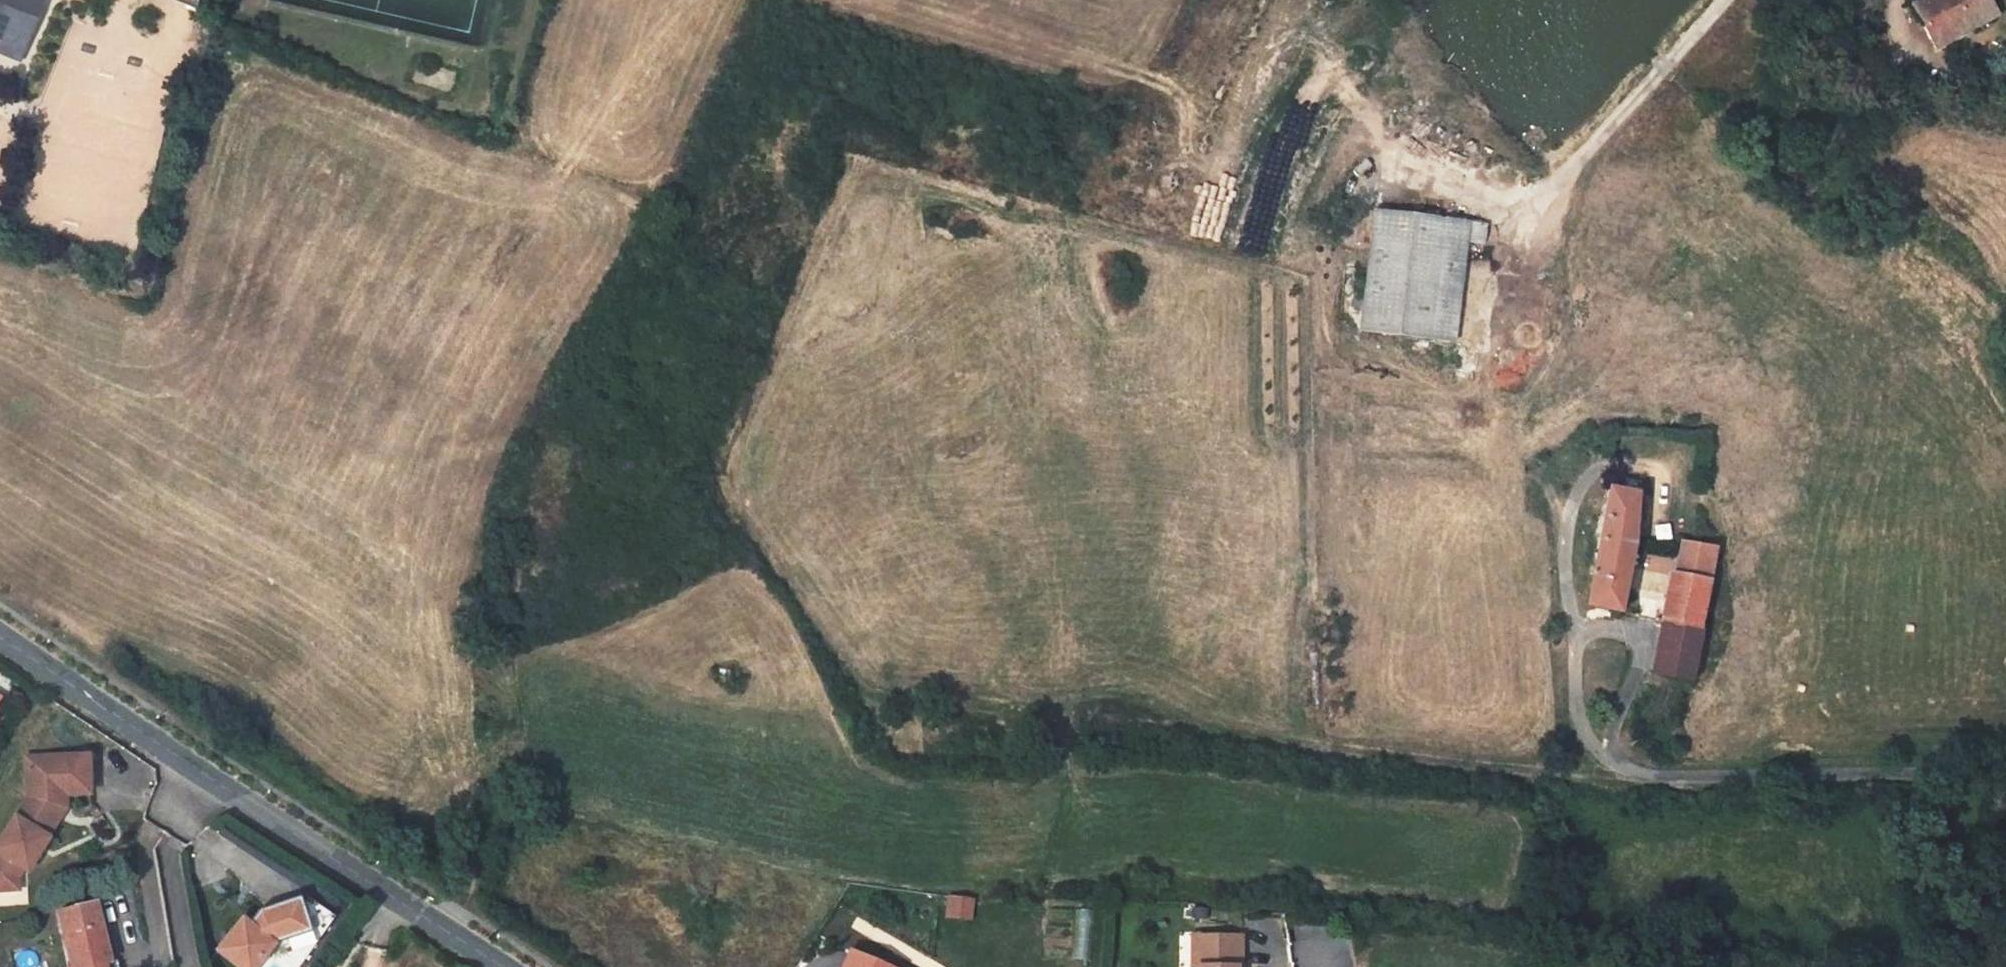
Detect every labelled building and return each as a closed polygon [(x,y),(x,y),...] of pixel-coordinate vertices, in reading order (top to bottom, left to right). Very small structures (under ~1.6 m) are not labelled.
[(23,62),(49,0),(0,0),(0,54),(23,62)] [(1937,44),(1999,14),(1991,0),(1914,0),(1937,44)] [(1454,204),(1378,193),(1362,314),(1440,324),(1451,224),(1454,204)] [(1470,205),(1454,204),(1451,224),(1467,225),(1470,205)] [(1471,222),(1469,243),(1482,244),(1485,224),(1471,222)] [(1628,533),(1659,541),(1671,492),(1640,484),(1628,533)] [(1628,533),(1612,596),(1643,603),(1659,541),(1628,533)] [(1723,632),(1744,551),(1727,547),(1710,542),(1689,622),(1723,632)] [(1709,683),(1723,632),(1689,622),(1676,673),(1709,683)] [(11,896),(11,882),(17,873),(21,876),(43,844),(42,843),(62,815),(62,804),(87,804),(86,763),(24,764),(25,803),(0,838),(0,896),(11,896)] [(250,966),(252,966),(266,948),(261,944),(269,933),(301,957),(337,908),(309,887),(306,891),(299,886),(259,901),(248,916),(242,911),(219,944),(250,966)] [(970,921),(974,901),(949,896),(946,915),(970,921)] [(107,965),(104,945),(112,944),(107,904),(65,910),(74,966),(107,966),(107,965)] [(1195,931),(1195,963),(1199,963),(1199,966),(1239,966),(1239,962),(1244,963),(1244,931),(1195,931)] [(104,945),(107,965),(115,963),(112,944),(104,945)]
